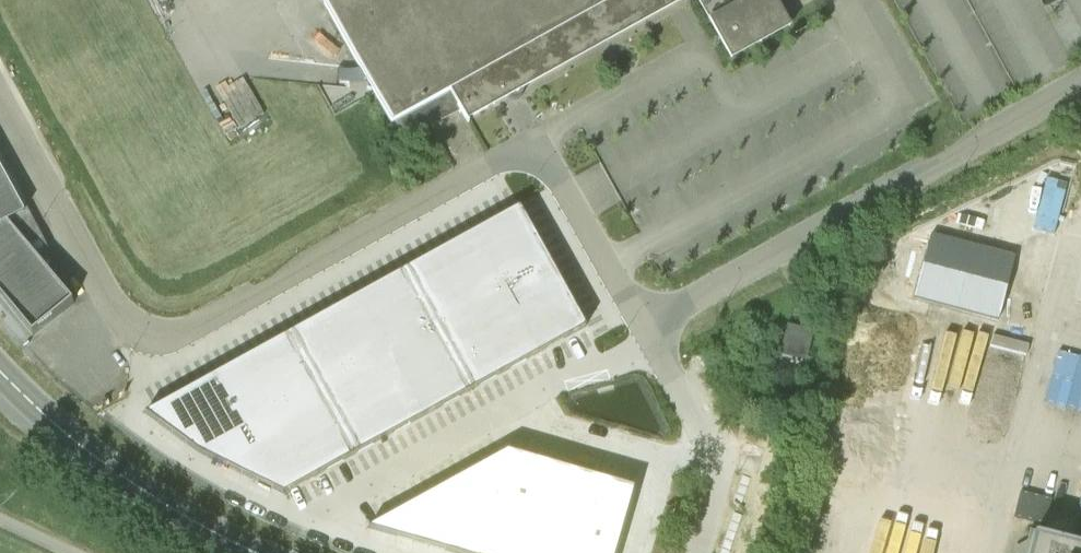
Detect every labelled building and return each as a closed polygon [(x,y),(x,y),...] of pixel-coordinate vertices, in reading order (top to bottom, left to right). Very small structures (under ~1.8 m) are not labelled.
[(391,125),(450,93),(461,113),(468,109),(473,117),(690,0),(322,0),(391,125)] [(726,51),(785,19),(775,0),(698,0),(726,51)] [(0,168),(0,296),(33,337),(73,303),(44,268),(49,260),(35,252),(32,254),(25,246),(40,234),(26,208),(22,210),(0,168)] [(519,207),(470,234),(499,287),(549,260),(519,207)] [(460,308),(499,287),(470,234),(431,255),(460,308)] [(931,234),(915,297),(1000,321),(1016,254),(931,234)] [(432,324),(460,308),(431,255),(402,271),(432,324)] [(499,287),(536,355),(586,327),(549,260),(499,287)] [(402,271),(355,297),(384,350),(432,324),(402,271)] [(460,308),(497,376),(536,355),(499,287),(460,308)] [(346,372),(384,350),(355,297),(316,318),(346,372)] [(460,308),(432,324),(469,392),(497,376),(460,308)] [(288,334),(317,387),(346,372),(316,318),(288,334)] [(421,418),(469,392),(432,324),(384,350),(421,418)] [(803,374),(814,332),(789,326),(778,367),(803,374)] [(288,334),(249,355),(279,408),(317,387),(288,334)] [(421,418),(384,350),(346,372),(383,439),(421,418)] [(240,430),(279,408),(249,355),(211,377),(240,430)] [(1058,389),(1080,389),(1080,358),(1058,358),(1058,389)] [(346,372),(317,387),(354,455),(383,439),(346,372)] [(240,430),(211,377),(145,413),(198,453),(240,430)] [(317,387),(279,408),(316,476),(354,455),(317,387)] [(1052,389),(1052,410),(1080,410),(1080,390),(1052,389)] [(279,408),(240,430),(198,453),(283,494),(316,476),(279,408)] [(506,451),(424,497),(489,516),(508,451),(506,451)] [(508,451),(489,516),(520,525),(539,460),(508,451)] [(539,460),(520,525),(551,534),(570,469),(539,460)] [(602,479),(570,469),(551,534),(583,543),(602,479)] [(634,488),(602,479),(583,543),(615,552),(634,488)] [(424,497),(368,528),(453,552),(478,552),(489,516),(424,497)] [(478,552),(512,552),(520,525),(489,516),(478,552)] [(512,552),(546,552),(551,534),(520,525),(512,552)] [(546,552),(615,552),(583,543),(551,534),(546,552)] [(1044,538),(1021,552),(1080,552),(1080,548),(1044,538)]
